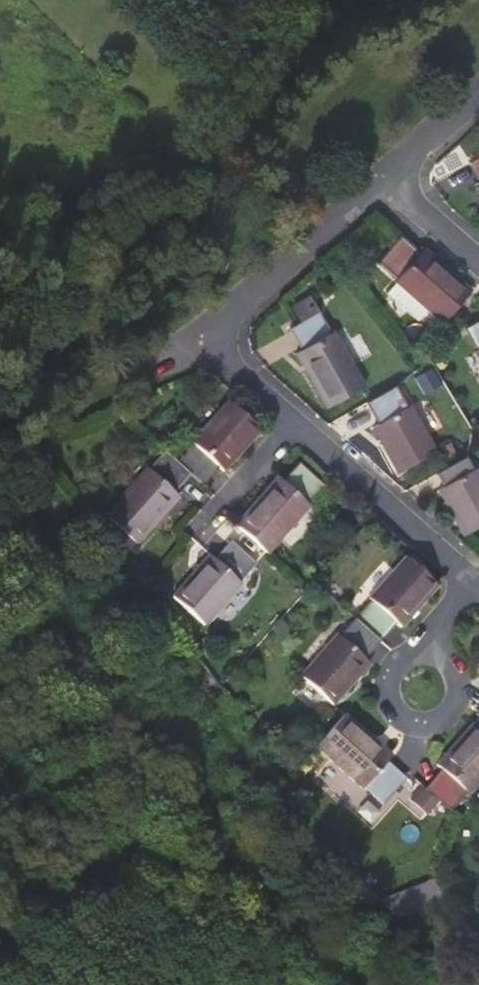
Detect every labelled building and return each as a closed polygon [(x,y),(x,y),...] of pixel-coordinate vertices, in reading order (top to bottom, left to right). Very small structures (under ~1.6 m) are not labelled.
[(466,159),(478,183),(478,152),(466,159)] [(392,278),(441,320),(470,286),(421,243),(416,249),(399,234),(377,259),(395,275),(392,278)] [(326,406),(365,383),(332,329),(330,331),(315,309),(285,327),(299,349),(292,354),(326,406)] [(471,348),(478,363),(478,315),(460,326),(472,347),(471,348)] [(401,472),(439,447),(409,403),(406,405),(392,385),(366,403),(378,421),(370,427),(401,472)] [(191,475),(201,484),(218,466),(223,470),(259,431),(224,398),(187,438),(190,441),(172,459),(191,475)] [(104,513),(137,542),(180,497),(175,492),(191,475),(172,459),(164,451),(148,468),(147,467),(104,513)] [(461,535),(478,525),(478,479),(474,469),(471,470),(463,455),(433,471),(442,486),(436,489),(461,535)] [(234,524),(268,554),(310,508),(308,506),(324,488),(296,463),(281,480),(277,476),(234,524)] [(172,595),(206,626),(243,583),(241,582),(256,565),(229,540),(214,557),(209,553),(172,595)] [(367,595),(370,597),(354,615),(380,638),(395,621),(400,625),(437,585),(403,555),(367,595)] [(335,631),(297,673),(331,703),(368,661),(363,657),(380,638),(354,615),(337,634),(335,631)] [(388,760),(393,754),(346,712),(315,746),(362,788),(364,786),(379,800),(403,774),(388,760)] [(478,774),(478,726),(472,720),(434,761),(439,766),(423,784),(447,805),(462,788),(464,790),(478,774)] [(430,812),(440,800),(426,788),(416,800),(430,812)] [(439,878),(386,892),(393,916),(446,901),(439,878)]
